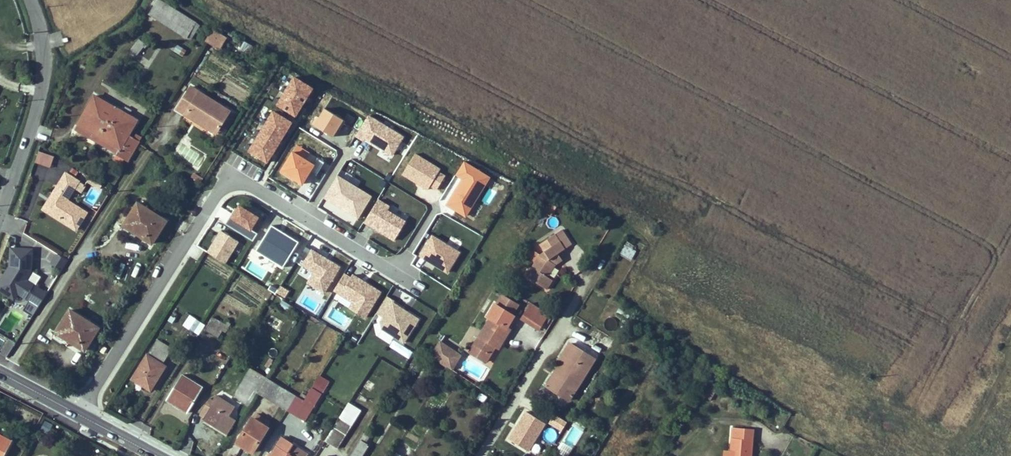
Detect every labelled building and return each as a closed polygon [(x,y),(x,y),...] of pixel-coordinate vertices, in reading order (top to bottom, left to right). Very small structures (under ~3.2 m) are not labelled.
[(159,0),(157,0),(149,14),(187,37),(196,23),(159,0)] [(190,39),(199,25),(196,23),(187,37),(190,39)] [(219,49),(226,38),(212,29),(206,40),(219,49)] [(136,55),(145,44),(139,40),(130,51),(136,55)] [(183,56),(187,51),(178,45),(174,50),(183,56)] [(277,105),(296,116),(313,88),(294,77),(287,89),(284,93),(280,100),(277,105)] [(230,111),(191,87),(177,109),(194,120),(196,118),(217,131),(230,111)] [(128,135),(137,120),(129,116),(132,111),(125,107),(122,112),(94,95),(78,123),(80,124),(77,129),(117,153),(114,158),(122,163),(124,159),(127,160),(139,141),(134,138),(128,135)] [(317,116),(312,124),(333,137),(338,129),(340,131),(346,121),(325,108),(319,117),(317,116)] [(252,147),(249,151),(267,162),(292,122),(274,111),(268,121),(265,125),(260,133),(258,137),(252,147)] [(403,137),(368,115),(356,135),(364,141),(366,139),(392,155),(403,137)] [(217,131),(196,118),(194,120),(216,134),(217,131)] [(297,145),(293,151),(306,159),(310,153),(297,145)] [(38,151),(34,163),(51,168),(54,156),(38,151)] [(293,151),(281,171),(303,184),(310,171),(317,175),(325,162),(318,158),(314,164),(306,159),(293,151)] [(415,154),(403,174),(428,189),(431,185),(437,189),(445,176),(439,172),(440,169),(415,154)] [(466,216),(489,178),(463,161),(456,174),(464,178),(448,205),(466,216)] [(75,178),(79,172),(73,168),(69,174),(75,178)] [(357,188),(361,181),(341,169),(337,176),(357,188)] [(74,188),(79,181),(66,173),(61,180),(74,188)] [(202,178),(195,173),(192,178),(200,183),(202,178)] [(371,196),(357,188),(337,176),(324,197),(358,218),(371,196)] [(448,188),(452,191),(460,182),(456,179),(448,188)] [(74,188),(61,180),(57,187),(65,191),(62,197),(67,200),(74,188)] [(81,192),(86,185),(79,181),(74,188),(81,192)] [(67,200),(62,197),(65,191),(57,187),(54,192),(56,194),(46,211),(76,230),(87,213),(67,200)] [(46,211),(56,194),(54,192),(43,209),(46,211)] [(388,210),(390,207),(378,200),(365,222),(378,230),(379,228),(385,231),(383,233),(395,240),(406,222),(388,210)] [(476,202),(467,218),(475,221),(483,205),(476,202)] [(152,243),(166,221),(138,203),(122,228),(130,234),(128,236),(134,240),(138,234),(152,243)] [(551,215),(556,207),(549,203),(544,211),(551,215)] [(230,216),(225,224),(253,241),(258,233),(251,229),(259,217),(245,209),(242,208),(239,208),(236,210),(232,217),(230,216)] [(283,267),(299,242),(272,225),(256,251),(283,267)] [(572,244),(562,229),(555,234),(565,249),(572,244)] [(238,241),(221,231),(208,252),(225,263),(238,241)] [(563,260),(558,253),(565,249),(555,234),(540,244),(545,251),(540,254),(535,262),(526,276),(547,289),(553,280),(548,277),(556,265),(563,260)] [(420,256),(447,272),(460,252),(433,236),(420,256)] [(632,259),(636,251),(625,245),(620,252),(632,259)] [(298,257),(305,261),(302,265),(314,272),(308,283),(324,292),(340,267),(305,246),(298,257)] [(47,293),(27,280),(31,272),(33,249),(11,248),(10,266),(12,266),(12,268),(3,283),(19,293),(30,300),(32,301),(30,304),(28,303),(24,310),(33,315),(47,293)] [(535,262),(540,254),(533,250),(528,258),(535,262)] [(61,270),(67,260),(57,254),(51,264),(61,270)] [(250,260),(245,267),(263,279),(268,271),(250,260)] [(3,283),(12,268),(12,266),(10,266),(0,283),(0,290),(15,299),(19,293),(3,283)] [(615,277),(619,270),(614,267),(610,275),(615,277)] [(352,275),(350,278),(344,274),(334,290),(354,302),(350,309),(365,318),(381,292),(352,275)] [(277,292),(285,297),(289,291),(281,286),(277,292)] [(502,342),(510,329),(507,327),(514,316),(512,315),(518,305),(502,295),(496,305),(495,304),(488,316),(491,318),(474,345),(490,355),(495,346),(499,340),(502,342)] [(376,313),(383,318),(381,321),(383,329),(404,342),(419,319),(393,303),(395,301),(387,296),(376,313)] [(293,307),(283,300),(279,306),(290,312),(293,307)] [(539,329),(548,314),(531,303),(522,318),(539,329)] [(631,314),(620,307),(616,312),(627,319),(631,314)] [(346,324),(349,317),(332,308),(328,315),(346,324)] [(85,350),(99,328),(70,310),(54,336),(62,341),(61,343),(66,347),(70,341),(85,350)] [(187,316),(182,327),(199,335),(204,323),(187,316)] [(226,332),(229,327),(212,317),(205,330),(218,338),(222,330),(226,332)] [(605,328),(614,330),(617,320),(608,318),(605,328)] [(171,349),(157,341),(153,347),(168,355),(171,349)] [(451,369),(461,355),(441,342),(431,356),(451,369)] [(112,348),(104,343),(97,353),(106,359),(112,348)] [(569,400),(595,359),(570,343),(559,361),(561,362),(554,373),(562,377),(554,391),(569,400)] [(490,355),(474,345),(470,352),(486,362),(490,355)] [(151,390),(165,366),(162,364),(168,355),(153,347),(148,355),(147,355),(132,379),(151,390)] [(418,369),(420,365),(414,361),(411,365),(418,369)] [(684,377),(689,365),(681,361),(674,374),(683,378),(684,377)] [(692,381),(698,370),(689,365),(684,377),(692,381)] [(277,383),(284,372),(277,367),(269,379),(277,383)] [(718,379),(723,370),(718,367),(709,381),(712,383),(716,377),(718,379)] [(248,406),(265,377),(251,368),(246,375),(258,382),(245,404),(248,406)] [(554,391),(562,377),(554,373),(546,386),(554,391)] [(188,413),(203,388),(182,375),(166,400),(188,413)] [(245,404),(258,382),(246,375),(233,397),(245,404)] [(272,400),(281,386),(269,379),(260,393),(272,400)] [(324,390),(326,385),(318,379),(315,384),(324,390)] [(370,390),(374,384),(368,380),(363,386),(370,390)] [(306,420),(324,390),(315,384),(305,400),(297,395),(288,409),(306,420)] [(710,400),(717,389),(711,385),(704,396),(710,400)] [(297,395),(281,386),(272,400),(288,409),(297,395)] [(236,420),(229,416),(235,407),(216,396),(213,400),(210,398),(204,408),(209,411),(203,419),(228,434),(236,420)] [(338,448),(361,410),(349,403),(325,441),(338,448)] [(488,414),(480,409),(477,414),(485,419),(488,414)] [(530,453),(545,422),(522,411),(507,442),(530,453)] [(253,452),(268,428),(267,427),(270,423),(256,414),(253,418),(252,418),(237,442),(253,452)] [(48,433),(52,425),(46,421),(41,429),(48,433)] [(753,429),(733,427),(731,452),(731,455),(751,455),(753,429)] [(369,445),(366,444),(370,436),(365,432),(350,455),(362,455),(369,445)] [(0,436),(0,455),(4,455),(12,442),(0,436)] [(292,455),(294,452),(290,449),(293,444),(282,437),(271,454),(269,453),(267,455),(293,455),(292,455)] [(308,454),(308,453),(293,444),(290,449),(294,452),(292,455),(293,455),(306,455),(308,454)]
